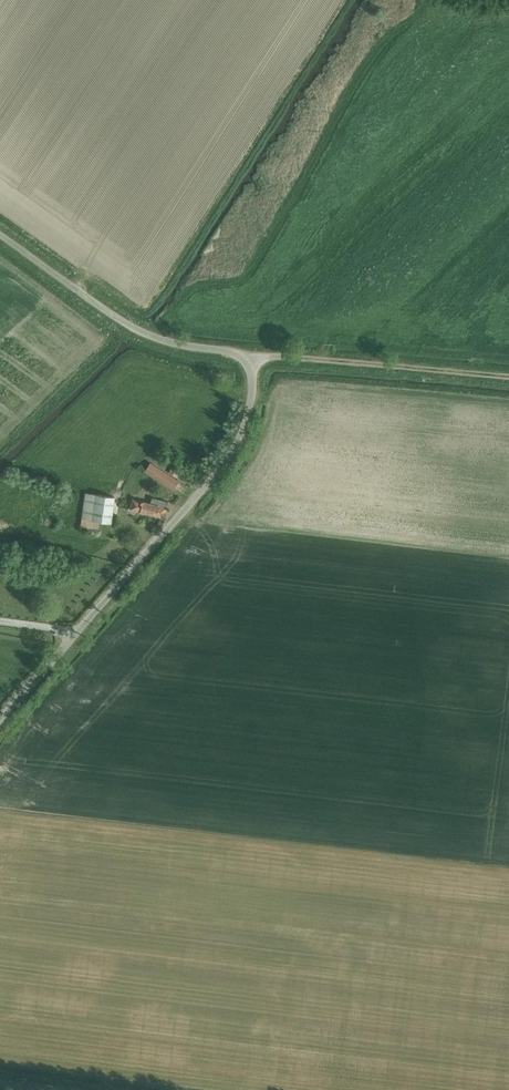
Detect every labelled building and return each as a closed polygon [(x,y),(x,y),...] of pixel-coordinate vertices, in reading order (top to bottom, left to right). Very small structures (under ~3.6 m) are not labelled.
[(149,462),(143,471),(172,490),(178,480),(175,478),(179,472),(171,467),(167,473),(149,462)] [(110,522),(114,496),(84,492),(80,527),(97,529),(99,520),(110,522)] [(132,499),(129,509),(163,518),(167,501),(151,497),(149,503),(132,499)]
